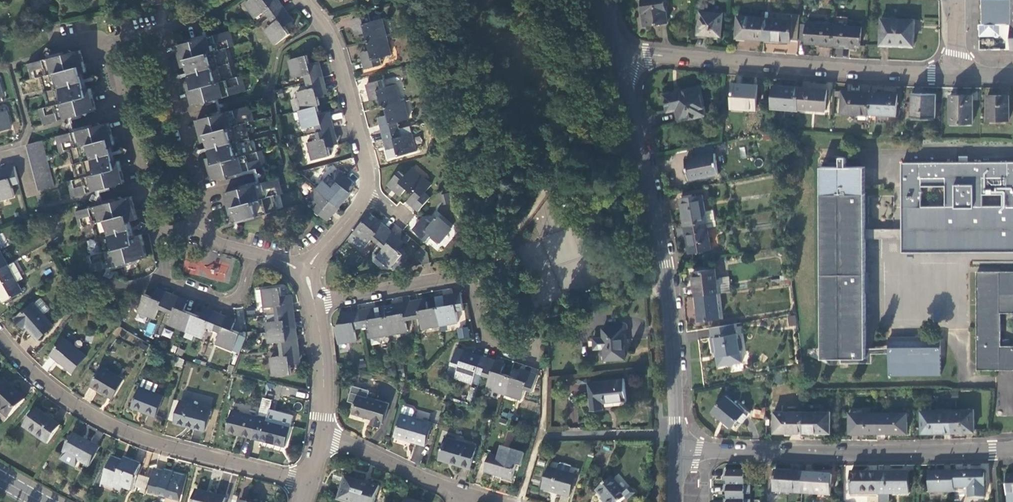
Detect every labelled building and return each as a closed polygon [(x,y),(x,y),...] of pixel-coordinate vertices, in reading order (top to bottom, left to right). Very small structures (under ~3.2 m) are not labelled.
[(269,19),(283,8),(279,3),(277,4),(274,0),(267,0),(265,1),(264,0),(251,0),(245,5),(256,20),(265,13),(269,19)] [(665,0),(643,0),(645,10),(647,26),(668,22),(665,0)] [(983,23),(1012,23),(1012,0),(983,0),(983,23)] [(288,15),(283,8),(269,19),(273,24),(264,31),(276,46),(290,35),(285,28),(291,23),(285,16),(288,15)] [(724,13),(701,11),(700,34),(709,35),(722,36),(724,13)] [(802,21),(802,15),(794,14),(794,20),(766,18),(765,39),(792,41),(792,39),(800,40),(801,24),(802,21)] [(366,34),(368,43),(385,38),(381,20),(370,23),(368,16),(352,21),(354,28),(356,27),(358,36),(366,34)] [(738,37),(765,39),(766,18),(739,16),(738,37)] [(836,25),(849,25),(850,17),(837,16),(836,25)] [(894,45),(904,45),(905,19),(882,18),(881,44),(894,45)] [(916,19),(905,19),(904,45),(914,46),(916,19)] [(1012,47),(1012,23),(983,23),(981,23),(981,47),(1012,47)] [(808,25),(801,24),(800,40),(807,40),(808,25)] [(807,43),(835,45),(836,26),(809,24),(808,25),(807,40),(807,43)] [(849,25),(836,25),(836,26),(835,45),(861,46),(863,26),(849,25)] [(193,107),(246,93),(242,77),(233,79),(225,50),(234,47),(231,32),(208,38),(208,37),(204,38),(204,39),(177,46),(183,68),(186,68),(190,84),(187,85),(189,91),(193,107)] [(183,43),(181,35),(173,37),(175,45),(183,43)] [(390,56),(385,38),(368,43),(370,52),(363,54),(365,62),(363,63),(365,70),(381,66),(379,59),(390,56)] [(51,59),(28,65),(32,80),(41,78),(49,107),(39,110),(43,126),(97,111),(91,89),(88,89),(84,74),(87,73),(85,66),(81,51),(55,58),(54,57),(51,58),(51,59)] [(304,77),(306,83),(323,79),(321,71),(319,72),(316,63),(309,65),(306,57),(289,61),(294,79),(304,77)] [(297,93),(302,111),(317,107),(320,106),(318,98),(325,96),(322,87),(325,87),(323,79),(306,83),(308,91),(297,93)] [(380,100),(382,108),(385,108),(400,104),(396,86),(385,89),(383,82),(366,86),(368,94),(370,94),(372,102),(380,100)] [(746,84),(734,83),(732,107),(755,109),(758,85),(746,84)] [(771,106),(800,108),(801,88),(787,87),(773,86),(771,106)] [(698,88),(664,96),(666,104),(668,113),(676,111),(679,122),(705,115),(698,88)] [(815,89),(801,88),(800,108),(826,110),(827,89),(815,89)] [(842,112),(870,113),(871,92),(857,92),(843,91),(842,112)] [(883,93),(871,92),(870,113),(897,114),(898,93),(883,93)] [(924,95),(913,94),(912,116),(934,117),(935,95),(924,95)] [(998,95),(987,95),(988,120),(1010,119),(1009,94),(998,95)] [(961,95),(950,95),(950,122),(973,122),(973,95),(961,95)] [(408,120),(403,103),(400,104),(385,108),(388,117),(380,119),(382,127),(380,128),(382,135),(399,130),(397,123),(408,120)] [(210,159),(207,159),(209,166),(212,181),(266,167),(262,152),(253,154),(245,125),(254,122),(250,107),(197,121),(202,143),(206,142),(210,159)] [(319,116),(317,107),(302,111),(299,112),(304,130),(315,127),(316,134),(333,129),(332,122),(329,123),(327,114),(319,116)] [(11,129),(5,112),(0,114),(0,132),(11,129)] [(67,183),(72,198),(125,184),(119,161),(116,162),(112,147),(115,146),(113,138),(109,123),(81,131),(81,129),(78,130),(78,132),(55,138),(59,153),(69,150),(77,180),(67,183)] [(336,138),(333,129),(316,134),(318,141),(308,144),(313,162),(331,157),(328,148),(336,146),(334,138),(336,138)] [(401,138),(399,130),(382,135),(384,143),(386,143),(389,151),(396,149),(398,158),(416,153),(412,135),(401,138)] [(28,146),(26,147),(39,191),(54,187),(42,143),(28,146)] [(715,154),(685,161),(687,170),(689,181),(719,174),(715,154)] [(902,253),(1012,251),(1012,162),(1012,158),(986,158),(986,163),(902,164),(902,230),(902,239),(902,253)] [(865,230),(865,168),(847,169),(847,162),(839,162),(839,169),(821,169),(821,252),(822,359),(835,359),(865,358),(865,349),(865,239),(865,230)] [(0,182),(0,201),(15,198),(12,187),(19,185),(15,168),(6,170),(7,173),(0,175),(0,180),(1,182),(0,182)] [(407,203),(413,208),(418,213),(430,199),(425,195),(431,187),(412,170),(404,178),(399,173),(387,186),(394,192),(396,190),(402,196),(406,190),(413,196),(407,203)] [(324,182),(317,190),(339,208),(345,202),(350,195),(349,193),(353,188),(353,184),(340,173),(336,173),(332,178),(329,176),(324,182)] [(233,224),(246,221),(247,222),(250,221),(250,219),(277,212),(273,197),(283,195),(279,179),(225,194),(229,209),(233,224)] [(333,215),(339,208),(317,190),(310,198),(318,206),(314,211),(327,222),(333,215)] [(449,193),(441,195),(443,206),(451,204),(449,193)] [(681,201),(686,228),(707,224),(705,214),(702,197),(681,201)] [(138,220),(136,212),(132,198),(75,213),(79,228),(94,224),(102,254),(88,257),(92,273),(148,258),(142,236),(135,237),(131,222),(138,220)] [(705,214),(707,224),(714,223),(712,213),(705,214)] [(765,223),(763,214),(746,217),(747,225),(760,224),(765,223)] [(375,222),(377,220),(370,215),(348,240),(362,252),(372,240),(378,244),(389,231),(384,226),(382,228),(375,222)] [(451,230),(437,218),(432,225),(424,219),(419,225),(421,226),(415,233),(427,243),(431,237),(439,244),(451,230)] [(712,251),(707,224),(686,228),(690,255),(712,251)] [(585,229),(541,244),(546,259),(590,244),(585,229)] [(865,239),(902,239),(902,230),(865,230),(865,239)] [(396,237),(389,231),(378,244),(384,249),(377,258),(390,270),(402,256),(396,250),(401,244),(394,239),(396,237)] [(748,233),(750,252),(758,251),(756,232),(748,233)] [(226,281),(229,264),(185,256),(182,273),(226,281)] [(7,265),(0,269),(0,298),(3,302),(22,292),(7,265)] [(694,284),(696,297),(717,294),(719,294),(717,283),(715,270),(693,273),(694,284)] [(1012,369),(1012,346),(1000,346),(1000,313),(1012,313),(1012,272),(976,272),(976,369),(1012,369)] [(729,281),(717,283),(719,294),(731,292),(729,281)] [(275,308),(276,315),(293,313),(292,305),(290,305),(288,296),(281,297),(281,294),(280,289),(256,292),(257,304),(263,303),(264,309),(275,308)] [(158,309),(165,312),(172,296),(165,293),(164,295),(155,292),(153,299),(144,295),(138,312),(154,319),(158,309)] [(445,307),(437,309),(440,327),(458,324),(456,313),(463,312),(460,294),(453,296),(453,298),(444,300),(445,307)] [(721,320),(717,294),(696,297),(698,312),(700,323),(721,320)] [(168,325),(185,332),(192,315),(184,311),(186,305),(178,301),(179,299),(172,296),(165,312),(172,314),(168,325)] [(422,330),(440,327),(437,309),(428,310),(426,303),(418,304),(418,302),(410,304),(413,321),(420,319),(422,330)] [(52,326),(32,304),(15,320),(22,328),(24,326),(29,331),(37,340),(52,326)] [(394,309),(393,306),(384,308),(386,317),(389,336),(408,333),(406,322),(413,321),(410,304),(403,305),(403,307),(394,309)] [(386,317),(384,308),(375,309),(376,312),(367,313),(367,311),(358,312),(362,330),(369,329),(371,339),(389,336),(386,317)] [(206,328),(213,331),(220,315),(212,313),(212,315),(203,312),(200,318),(192,315),(185,332),(202,339),(206,328)] [(354,331),(362,330),(358,312),(351,313),(351,316),(342,318),(344,325),(335,326),(338,345),(356,342),(354,331)] [(266,324),(267,334),(295,330),(294,321),(293,313),(276,315),(277,322),(266,324)] [(227,318),(220,315),(213,331),(220,334),(216,345),(240,354),(247,337),(232,331),(234,324),(226,321),(227,318)] [(152,336),(156,324),(148,322),(145,334),(152,336)] [(732,324),(712,328),(714,337),(711,338),(710,338),(711,345),(712,352),(715,352),(717,351),(720,366),(742,362),(740,349),(742,349),(740,337),(737,338),(737,333),(734,333),(732,324)] [(457,328),(458,339),(469,338),(469,327),(457,328)] [(624,344),(623,329),(602,330),(603,339),(593,340),(594,351),(604,350),(605,362),(625,360),(624,344)] [(279,343),(280,350),(298,348),(297,339),(295,330),(267,334),(268,344),(279,343)] [(85,357),(63,339),(50,355),(60,363),(72,373),(85,357)] [(941,376),(941,341),(926,341),(924,339),(906,339),(904,341),(889,342),(889,349),(889,354),(889,376),(941,376)] [(299,356),(298,348),(280,350),(281,358),(271,359),(273,377),(291,375),(291,370),(290,366),(298,365),(296,356),(299,356)] [(889,349),(865,349),(865,358),(835,359),(835,363),(840,363),(840,364),(871,364),(871,355),(889,354),(889,349)] [(476,375),(483,377),(488,361),(473,356),(472,358),(464,355),(464,352),(456,350),(451,367),(458,369),(455,379),(455,380),(472,385),(476,375)] [(486,390),(504,396),(509,378),(501,376),(503,368),(495,366),(496,363),(488,361),(483,377),(490,379),(486,390)] [(447,377),(455,379),(458,369),(451,367),(448,371),(447,377)] [(123,381),(100,368),(90,386),(102,393),(112,399),(123,381)] [(521,374),(512,371),(509,378),(518,381),(521,374)] [(518,381),(509,378),(504,396),(522,401),(525,391),(532,393),(537,376),(531,374),(530,377),(521,374),(518,381)] [(3,381),(0,384),(0,411),(9,419),(25,401),(13,391),(3,381)] [(143,412),(155,417),(163,398),(154,395),(157,386),(143,381),(132,408),(143,412)] [(624,381),(588,386),(591,413),(602,412),(602,406),(612,404),(626,402),(624,381)] [(354,405),(351,415),(363,419),(371,421),(369,426),(379,428),(379,427),(382,427),(388,406),(366,400),(368,393),(352,389),(348,403),(354,405)] [(744,411),(726,394),(712,409),(730,426),(739,417),(744,411)] [(272,400),(263,398),(257,420),(252,439),(268,443),(284,447),(289,426),(266,421),(269,410),(272,400)] [(209,409),(180,402),(174,425),(188,428),(204,432),(209,409)] [(404,409),(402,416),(395,437),(412,442),(424,446),(431,424),(431,423),(413,418),(415,411),(414,409),(406,407),(404,409)] [(286,414),(269,410),(266,421),(289,426),(293,427),(294,422),(285,420),(286,414)] [(971,410),(949,411),(949,432),(960,432),(972,432),(971,410)] [(47,418),(37,411),(24,429),(47,445),(60,427),(47,418)] [(747,414),(744,411),(739,417),(742,420),(747,414)] [(935,433),(949,432),(949,411),(919,412),(920,433),(935,433)] [(786,433),(800,433),(800,413),(771,412),(771,432),(786,433)] [(238,435),(252,439),(257,420),(231,413),(226,432),(238,435)] [(828,413),(800,413),(800,433),(814,434),(828,434),(828,413)] [(861,434),(875,434),(875,414),(847,414),(847,434),(861,434)] [(904,414),(875,414),(875,434),(890,434),(905,434),(904,414)] [(86,442),(73,435),(64,453),(65,454),(61,461),(75,469),(79,462),(89,467),(99,449),(86,442)] [(477,447),(446,438),(439,461),(456,466),(470,470),(477,447)] [(421,463),(422,446),(410,444),(408,461),(421,463)] [(499,460),(490,457),(484,474),(495,478),(514,483),(517,468),(522,469),(526,456),(502,449),(499,460)] [(122,464),(111,460),(101,484),(120,491),(121,487),(130,491),(140,466),(130,462),(124,460),(122,464)] [(557,473),(550,471),(544,491),(552,493),(561,496),(560,497),(569,500),(575,479),(569,477),(571,470),(561,467),(558,468),(557,473)] [(184,478),(174,475),(173,478),(167,476),(162,475),(163,472),(154,470),(149,492),(158,495),(158,497),(177,501),(178,501),(184,478)] [(982,471),(952,472),(953,492),(965,492),(965,498),(982,498),(982,471)] [(749,501),(743,501),(743,495),(749,495),(749,486),(743,486),(743,481),(749,481),(749,472),(723,472),(723,479),(725,479),(725,486),(723,486),(723,493),(725,493),(725,501),(723,501),(749,501)] [(772,492),(800,493),(801,473),(773,472),(772,492)] [(907,472),(877,473),(877,493),(907,492),(907,472)] [(928,493),(953,492),(952,472),(927,473),(928,493)] [(830,474),(801,473),(800,493),(829,495),(830,474)] [(877,493),(877,473),(849,474),(849,494),(866,493),(866,501),(871,501),(877,501),(877,493)] [(1005,475),(1006,495),(1007,495),(1007,501),(1012,501),(1012,475),(1005,475)] [(625,497),(628,500),(634,495),(629,489),(623,494),(607,477),(594,489),(603,499),(602,501),(603,501),(620,501),(625,497)] [(379,488),(366,484),(365,487),(358,484),(344,481),(339,501),(375,501),(379,488)] [(196,492),(194,501),(223,501),(224,499),(209,495),(196,492)]
